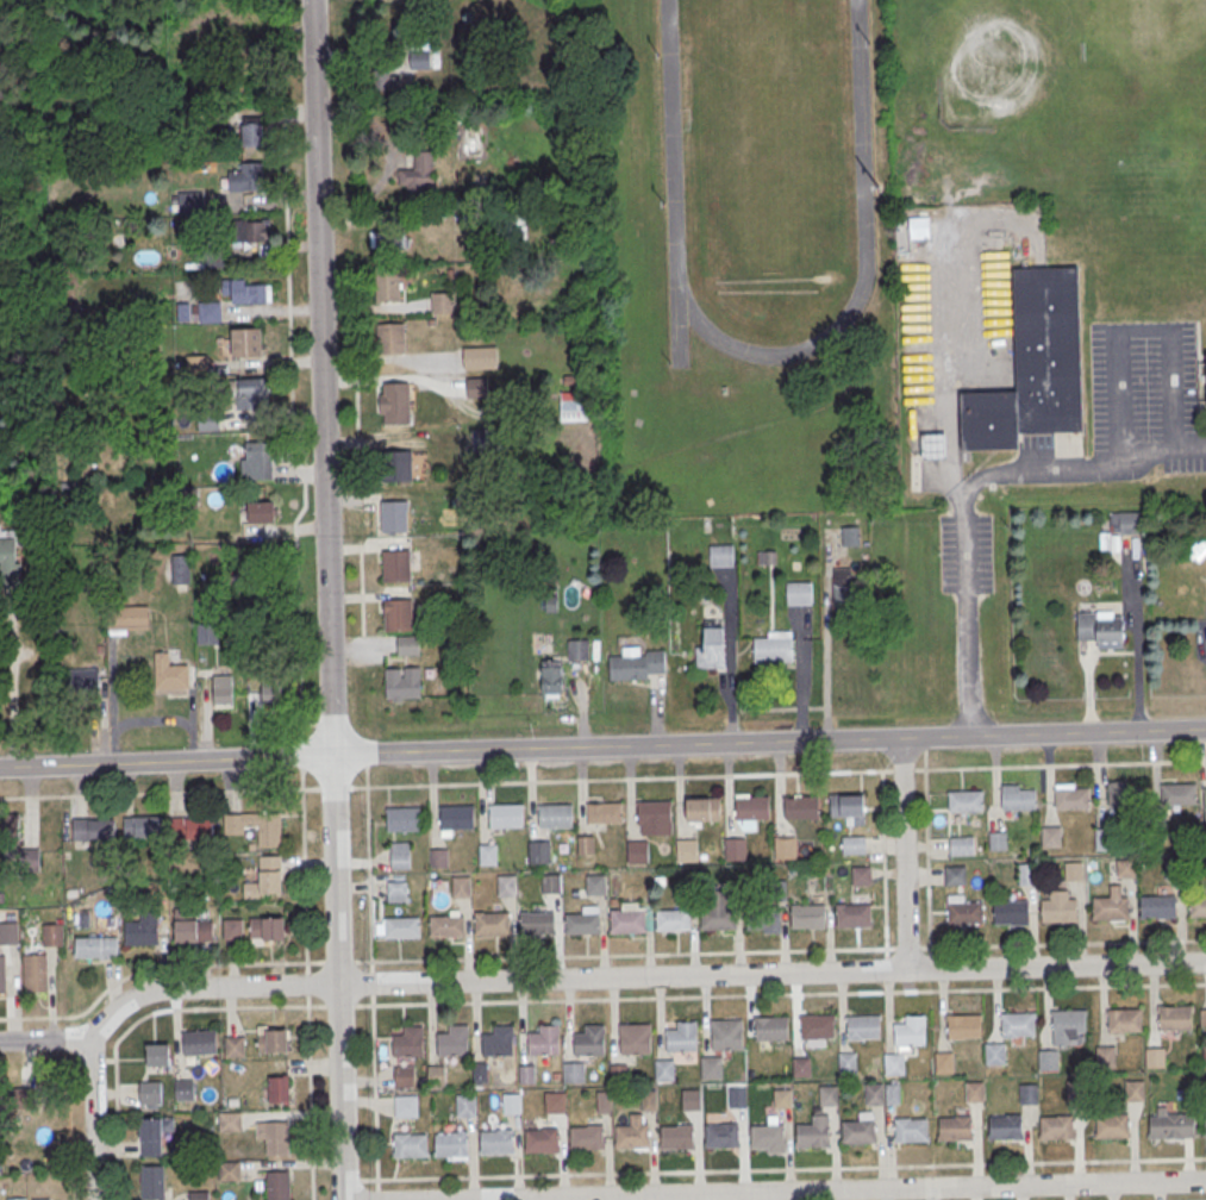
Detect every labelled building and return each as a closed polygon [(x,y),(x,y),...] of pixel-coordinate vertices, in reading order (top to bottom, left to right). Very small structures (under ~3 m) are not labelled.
[(410,52),(430,52),(430,70),(411,70),(410,52)] [(373,70),(389,70),(389,76),(400,76),(401,90),(369,92),(368,79),(373,77),(373,70)] [(261,146),(262,124),(240,124),(240,145),(261,146)] [(432,151),(413,151),(414,168),(399,169),(400,188),(434,186),(432,151)] [(243,163),(264,163),(264,180),(269,180),(270,190),(231,192),(230,173),(243,171),(243,163)] [(179,214),(204,214),(204,192),(179,192),(179,214)] [(929,217),(909,217),(909,239),(929,239),(929,217)] [(240,241),(269,241),(269,220),(240,220),(240,241)] [(371,230),(371,251),(404,251),(404,230),(371,230)] [(1011,269),(1077,267),(1082,431),(1019,432),(1019,449),(960,450),(958,392),(1014,390),(1011,269)] [(401,301),(401,272),(377,272),(377,301),(401,301)] [(232,303),(270,303),(270,280),(223,280),(223,295),(232,295),(232,303)] [(431,294),(454,293),(455,315),(432,315),(431,294)] [(220,321),(220,302),(199,302),(199,321),(220,321)] [(377,325),(405,324),(406,354),(379,355),(377,325)] [(235,327),(262,327),(263,358),(236,360),(235,327)] [(464,349),(496,348),(498,369),(465,370),(464,349)] [(237,409),(268,409),(268,378),(237,378),(237,409)] [(468,380),(488,379),(489,400),(468,400),(468,380)] [(383,385),(410,383),(411,425),(386,426),(385,414),(381,414),(380,395),(385,395),(383,385)] [(560,392),(560,420),(586,420),(586,392),(560,392)] [(219,414),(198,414),(198,430),(219,430),(219,414)] [(948,459),(948,433),(922,433),(922,459),(948,459)] [(248,443),(274,442),(274,480),(249,480),(248,443)] [(380,452),(412,451),(413,482),(381,483),(380,452)] [(381,502),(408,501),(410,532),(382,533),(381,502)] [(274,522),(274,502),(247,502),(247,522),(274,522)] [(1120,513),(1141,513),(1141,535),(1131,536),(1120,536),(1120,513)] [(842,529),(860,527),(860,546),(843,548),(842,529)] [(1,587),(0,568),(0,540),(17,539),(18,564),(23,564),(24,586),(13,586),(1,587)] [(710,546),(733,546),(733,567),(726,567),(711,568),(710,546)] [(382,552),(410,551),(411,582),(383,583),(382,552)] [(774,563),(774,552),(757,552),(757,563),(774,563)] [(190,584),(190,555),(172,555),(172,584),(190,584)] [(833,569),(835,604),(852,604),(852,569),(833,569)] [(787,583),(812,583),(813,606),(801,606),(787,606),(787,583)] [(545,598),(557,596),(558,613),(546,614),(545,598)] [(385,601),(412,600),(413,631),(386,632),(385,601)] [(108,608),(149,607),(150,631),(112,631),(108,632),(108,608)] [(1077,614),(1077,642),(1088,642),(1096,642),(1098,644),(1125,644),(1125,621),(1114,621),(1114,613),(1077,614)] [(218,643),(218,624),(198,624),(198,643),(218,643)] [(725,629),(726,669),(698,669),(696,649),(706,649),(705,629),(725,629)] [(398,637),(419,637),(420,657),(399,657),(398,637)] [(755,639),(755,664),(793,663),(793,638),(755,639)] [(568,642),(589,640),(590,661),(580,661),(569,662),(568,642)] [(646,652),(666,651),(667,675),(658,675),(649,675),(649,680),(611,681),(610,658),(623,657),(623,649),(642,648),(642,657),(646,656),(646,652)] [(156,654),(170,654),(170,667),(189,665),(190,690),(157,690),(156,654)] [(542,662),(543,695),(563,694),(562,662),(542,662)] [(386,670),(387,700),(421,699),(420,668),(405,669),(405,679),(402,679),(401,669),(386,670)] [(69,670),(100,669),(101,692),(70,693),(69,670)] [(261,705),(283,705),(283,672),(261,672),(261,705)] [(213,675),(213,704),(232,704),(232,675),(213,675)] [(1163,786),(1196,785),(1196,805),(1163,807),(1163,786)] [(1002,787),(1020,786),(1020,790),(1037,790),(1037,811),(1004,812),(1002,787)] [(1110,788),(1143,787),(1144,808),(1111,810),(1110,788)] [(1055,790),(1088,789),(1089,810),(1056,811),(1055,790)] [(949,793),(982,792),(983,813),(950,814),(949,793)] [(831,796),(864,795),(866,819),(832,820),(831,796)] [(737,798),(769,798),(770,820),(737,821),(737,798)] [(786,799),(818,798),(819,820),(786,821),(786,799)] [(688,801),(720,800),(721,824),(688,824),(688,801)] [(638,802),(671,801),(673,836),(642,837),(642,826),(639,826),(638,802)] [(588,805),(623,804),(624,824),(588,825),(588,805)] [(539,806),(573,805),(574,829),(540,830),(539,806)] [(440,807),(474,806),(475,830),(442,831),(440,807)] [(490,806),(523,806),(524,829),(490,830),(490,806)] [(387,810),(420,808),(421,832),(388,833),(387,810)] [(225,815),(282,814),(283,848),(261,848),(261,827),(245,827),(245,836),(225,836),(225,815)] [(0,817),(20,815),(21,844),(0,845),(0,817)] [(125,819),(162,818),(163,838),(125,838),(125,819)] [(74,820),(112,819),(112,839),(74,840),(74,820)] [(173,819),(214,819),(214,839),(173,839),(173,819)] [(1043,831),(1060,830),(1060,848),(1043,849),(1043,831)] [(1095,831),(1113,831),(1113,849),(1096,849),(1095,831)] [(991,833),(1007,833),(1007,851),(991,851),(991,833)] [(865,836),(842,836),(842,854),(865,854),(865,836)] [(579,838),(595,838),(596,856),(579,857),(579,838)] [(776,839),(796,838),(796,860),(777,861),(776,839)] [(951,839),(974,838),(974,856),(951,857),(951,839)] [(726,840),(746,839),(746,861),(727,862),(726,840)] [(677,843),(698,842),(699,863),(679,864),(677,843)] [(392,844),(411,843),(412,870),(393,871),(392,844)] [(530,844),(550,843),(550,864),(531,865),(530,844)] [(629,844),(649,843),(649,864),(629,865),(629,844)] [(480,846),(498,845),(498,867),(481,868),(480,846)] [(431,851),(449,850),(449,869),(432,869),(431,851)] [(20,851),(40,851),(40,873),(20,873),(20,851)] [(261,857),(283,857),(285,894),(263,895),(263,899),(245,899),(245,885),(262,885),(261,857)] [(1166,862),(1182,861),(1183,880),(1166,880),(1166,862)] [(1118,862),(1135,862),(1135,880),(1118,880),(1118,862)] [(1066,864),(1082,864),(1082,882),(1066,882),(1066,864)] [(852,885),(871,885),(871,866),(852,866),(852,885)] [(946,868),(966,868),(967,886),(946,886),(946,868)] [(1019,869),(1037,869),(1037,887),(1020,887),(1019,869)] [(499,877),(515,876),(517,898),(499,899),(499,877)] [(543,876),(561,876),(561,894),(544,895),(543,876)] [(587,876),(607,876),(607,898),(587,898),(587,876)] [(454,881),(470,881),(471,899),(454,899),(454,881)] [(388,883),(407,883),(407,904),(389,904),(388,883)] [(1142,898),(1174,896),(1175,920),(1142,921),(1142,898)] [(1191,896),(1205,896),(1205,919),(1191,919),(1191,896)] [(1094,899),(1127,899),(1127,921),(1094,923),(1094,899)] [(1043,901),(1076,900),(1077,924),(1044,925),(1043,901)] [(949,904),(982,902),(982,926),(949,927),(949,904)] [(995,904),(1029,902),(1029,926),(995,927),(995,904)] [(792,906),(825,905),(826,929),(793,930),(792,906)] [(837,906),(870,905),(871,929),(838,930),(837,906)] [(702,908),(736,907),(736,931),(702,932),(702,908)] [(746,908),(780,907),(781,931),(748,932),(746,908)] [(656,911),(692,910),(692,931),(657,932),(656,911)] [(612,912),(645,911),(645,935),(612,936),(612,912)] [(521,913),(555,912),(555,936),(521,937),(521,913)] [(125,923),(142,923),(140,913),(158,913),(158,945),(125,945),(125,923)] [(475,914),(508,913),(510,937),(476,938),(475,914)] [(567,915),(600,914),(600,935),(567,936),(567,915)] [(431,918),(465,917),(467,938),(431,938),(431,918)] [(386,919),(420,918),(420,939),(386,940),(386,919)] [(251,920),(286,919),(287,940),(251,942),(251,920)] [(176,921),(212,920),(212,942),(177,943),(176,921)] [(225,921),(243,920),(244,940),(226,940),(225,921)] [(18,945),(0,945),(0,924),(18,924),(18,945)] [(43,926),(63,925),(64,946),(44,948),(43,926)] [(76,939),(118,938),(118,960),(76,960),(76,939)] [(24,956),(48,956),(49,993),(25,993),(24,956)] [(1158,1007),(1160,1030),(1193,1029),(1192,1006),(1158,1007)] [(1107,1010),(1108,1032),(1141,1031),(1141,1008),(1107,1010)] [(1052,1011),(1052,1033),(1086,1032),(1086,1010),(1052,1011)] [(1001,1013),(1002,1036),(1035,1036),(1035,1012),(1001,1013)] [(894,1023),(894,1045),(925,1045),(925,1014),(905,1014),(905,1023),(894,1023)] [(948,1014),(948,1038),(981,1037),(981,1014),(948,1014)] [(754,1017),(754,1039),(787,1038),(787,1015),(754,1017)] [(801,1015),(801,1038),(835,1038),(833,1015),(801,1015)] [(848,1017),(848,1039),(881,1038),(881,1015),(848,1017)] [(666,1029),(666,1051),(696,1051),(696,1020),(676,1020),(676,1029),(666,1029)] [(711,1020),(712,1050),(743,1049),(742,1020),(711,1020)] [(529,1032),(529,1055),(560,1055),(560,1024),(540,1024),(540,1032),(529,1032)] [(574,1032),(574,1056),(605,1055),(605,1024),(585,1024),(585,1032),(574,1032)] [(619,1025),(620,1054),(651,1052),(650,1024),(619,1025)] [(437,1032),(437,1056),(468,1056),(468,1025),(448,1025),(448,1032),(437,1032)] [(482,1033),(482,1056),(513,1056),(513,1025),(494,1025),(494,1033),(482,1033)] [(393,1035),(393,1058),(424,1057),(423,1026),(404,1027),(404,1035),(393,1035)] [(183,1033),(215,1031),(218,1054),(185,1056),(183,1033)] [(268,1032),(289,1031),(290,1054),(260,1055),(260,1037),(268,1036),(268,1032)] [(226,1038),(245,1038),(245,1058),(226,1060),(226,1038)] [(1005,1043),(1006,1063),(986,1064),(986,1044),(1005,1043)] [(149,1046),(170,1045),(171,1067),(149,1068),(149,1046)] [(1116,1049),(1116,1068),(1098,1068),(1098,1049),(1116,1049)] [(1164,1050),(1166,1068),(1148,1069),(1148,1050),(1164,1050)] [(1057,1051),(1057,1070),(1041,1071),(1039,1052),(1057,1051)] [(857,1054),(858,1076),(841,1077),(839,1055),(857,1054)] [(954,1054),(955,1073),(937,1074),(936,1055),(954,1054)] [(904,1055),(904,1074),(886,1074),(886,1055),(904,1055)] [(721,1058),(723,1080),(702,1081),(701,1058),(721,1058)] [(812,1058),(812,1077),(795,1079),(794,1060),(812,1058)] [(674,1061),(674,1080),(657,1081),(656,1062),(674,1061)] [(487,1062),(487,1082),(473,1082),(471,1062),(487,1062)] [(583,1063),(583,1081),(563,1082),(563,1063),(583,1063)] [(626,1063),(627,1082),(610,1082),(610,1064),(626,1063)] [(535,1064),(536,1083),(518,1083),(518,1064),(535,1064)] [(445,1068),(446,1086),(429,1087),(427,1068),(445,1068)] [(412,1069),(413,1088),(395,1088),(395,1070),(412,1069)] [(270,1079),(290,1077),(290,1105),(271,1105),(270,1079)] [(176,1081),(195,1081),(195,1102),(176,1102),(176,1081)] [(140,1083),(162,1082),(163,1105),(140,1106),(140,1083)] [(983,1082),(983,1101),(966,1101),(966,1082),(983,1082)] [(1085,1082),(1086,1101),(1068,1101),(1068,1083),(1085,1082)] [(883,1083),(883,1104),(866,1104),(866,1085),(883,1083)] [(900,1083),(900,1102),(886,1104),(885,1083),(900,1083)] [(1144,1083),(1144,1101),(1127,1102),(1126,1083),(1144,1083)] [(1038,1087),(1038,1105),(1021,1106),(1020,1087),(1038,1087)] [(838,1088),(839,1106),(821,1107),(821,1088),(838,1088)] [(37,1110),(0,1110),(0,1091),(36,1089),(37,1110)] [(656,1089),(656,1111),(642,1111),(642,1089),(656,1089)] [(746,1089),(748,1108),(730,1108),(730,1089),(746,1089)] [(792,1090),(793,1110),(775,1110),(775,1090),(792,1090)] [(612,1092),(612,1112),(598,1112),(596,1092),(612,1092)] [(701,1092),(701,1111),(685,1111),(683,1093),(701,1092)] [(564,1095),(564,1114),(546,1114),(546,1095),(564,1095)] [(476,1096),(476,1118),(457,1119),(457,1096),(476,1096)] [(521,1096),(521,1114),(505,1115),(504,1096),(521,1096)] [(418,1098),(418,1118),(395,1119),(395,1098),(418,1098)] [(219,1114),(242,1113),(243,1132),(220,1132),(219,1114)] [(1129,1115),(1130,1139),(1098,1140),(1096,1117),(1129,1115)] [(1195,1115),(1195,1138),(1150,1139),(1150,1115),(1195,1115)] [(1021,1117),(1021,1140),(991,1142),(989,1118),(1021,1117)] [(1074,1117),(1074,1140),(1043,1142),(1042,1118),(1074,1117)] [(973,1118),(973,1142),(942,1143),(941,1119),(973,1118)] [(142,1120),(175,1120),(175,1133),(164,1133),(164,1142),(162,1142),(162,1157),(142,1157),(142,1120)] [(927,1120),(929,1143),(896,1144),(896,1121),(927,1120)] [(875,1121),(876,1144),(844,1145),(844,1123),(875,1121)] [(268,1123),(289,1123),(290,1156),(268,1157),(268,1123)] [(738,1125),(739,1148),(707,1149),(707,1125),(738,1125)] [(829,1125),(830,1149),(798,1149),(798,1126),(829,1125)] [(649,1126),(650,1149),(618,1150),(618,1126),(649,1126)] [(693,1126),(694,1150),(662,1151),(661,1127),(693,1126)] [(785,1126),(785,1149),(754,1150),(752,1127),(785,1126)] [(602,1127),(604,1151),(571,1151),(571,1129),(602,1127)] [(558,1131),(558,1154),(527,1155),(526,1131),(558,1131)] [(513,1132),(513,1155),(482,1156),(481,1133),(513,1132)] [(468,1133),(469,1157),(437,1158),(436,1135),(468,1133)] [(427,1136),(427,1158),(396,1160),(395,1137),(427,1136)] [(219,1163),(242,1163),(242,1182),(219,1182),(219,1163)] [(165,1167),(165,1199),(143,1199),(143,1168),(165,1167)] [(290,1173),(291,1199),(269,1199),(268,1173),(290,1173)]
